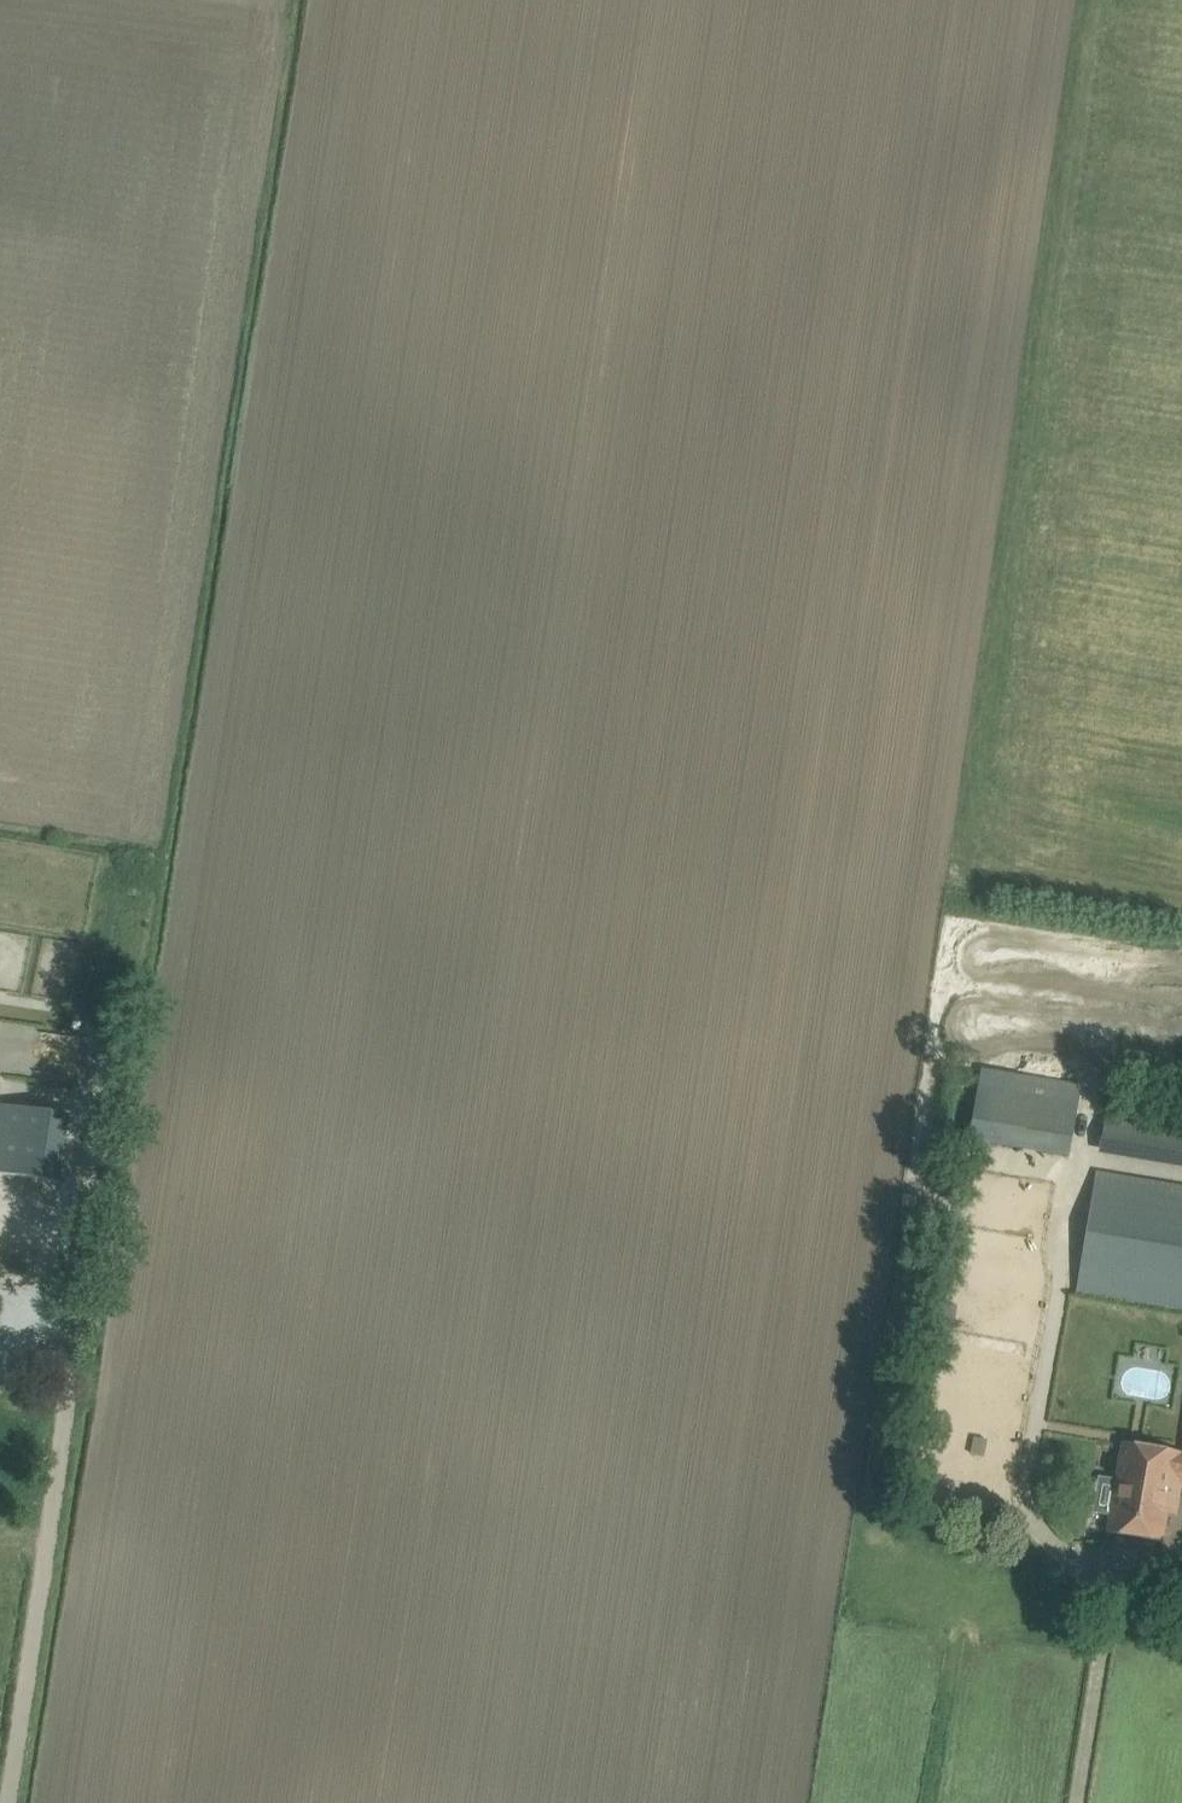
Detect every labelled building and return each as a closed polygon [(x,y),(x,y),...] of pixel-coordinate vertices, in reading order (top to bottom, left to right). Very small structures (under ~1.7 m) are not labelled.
[(969,1142),(1069,1157),(1080,1085),(980,1070),(969,1142)] [(0,1106),(0,1274),(44,1280),(48,1257),(52,1230),(70,1116),(0,1106)] [(1097,1152),(1181,1166),(1181,1126),(1104,1113),(1097,1152)] [(1094,1173),(1074,1293),(1181,1311),(1181,1187),(1094,1173)] [(1095,1512),(1110,1515),(1107,1532),(1162,1541),(1167,1513),(1181,1515),(1181,1508),(1181,1495),(1179,1495),(1181,1483),(1181,1441),(1180,1455),(1178,1454),(1123,1445),(1122,1445),(1119,1461),(1115,1484),(1113,1496),(1098,1493),(1095,1512)]
